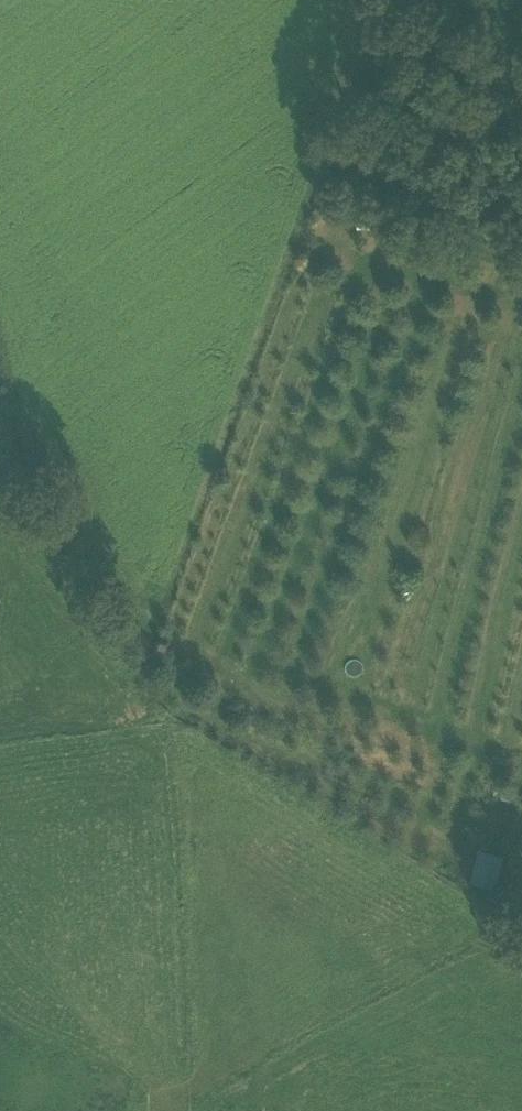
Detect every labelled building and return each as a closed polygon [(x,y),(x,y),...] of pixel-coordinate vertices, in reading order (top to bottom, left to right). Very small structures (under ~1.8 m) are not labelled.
[(474,881),(497,886),(503,851),(481,847),(474,881)]
